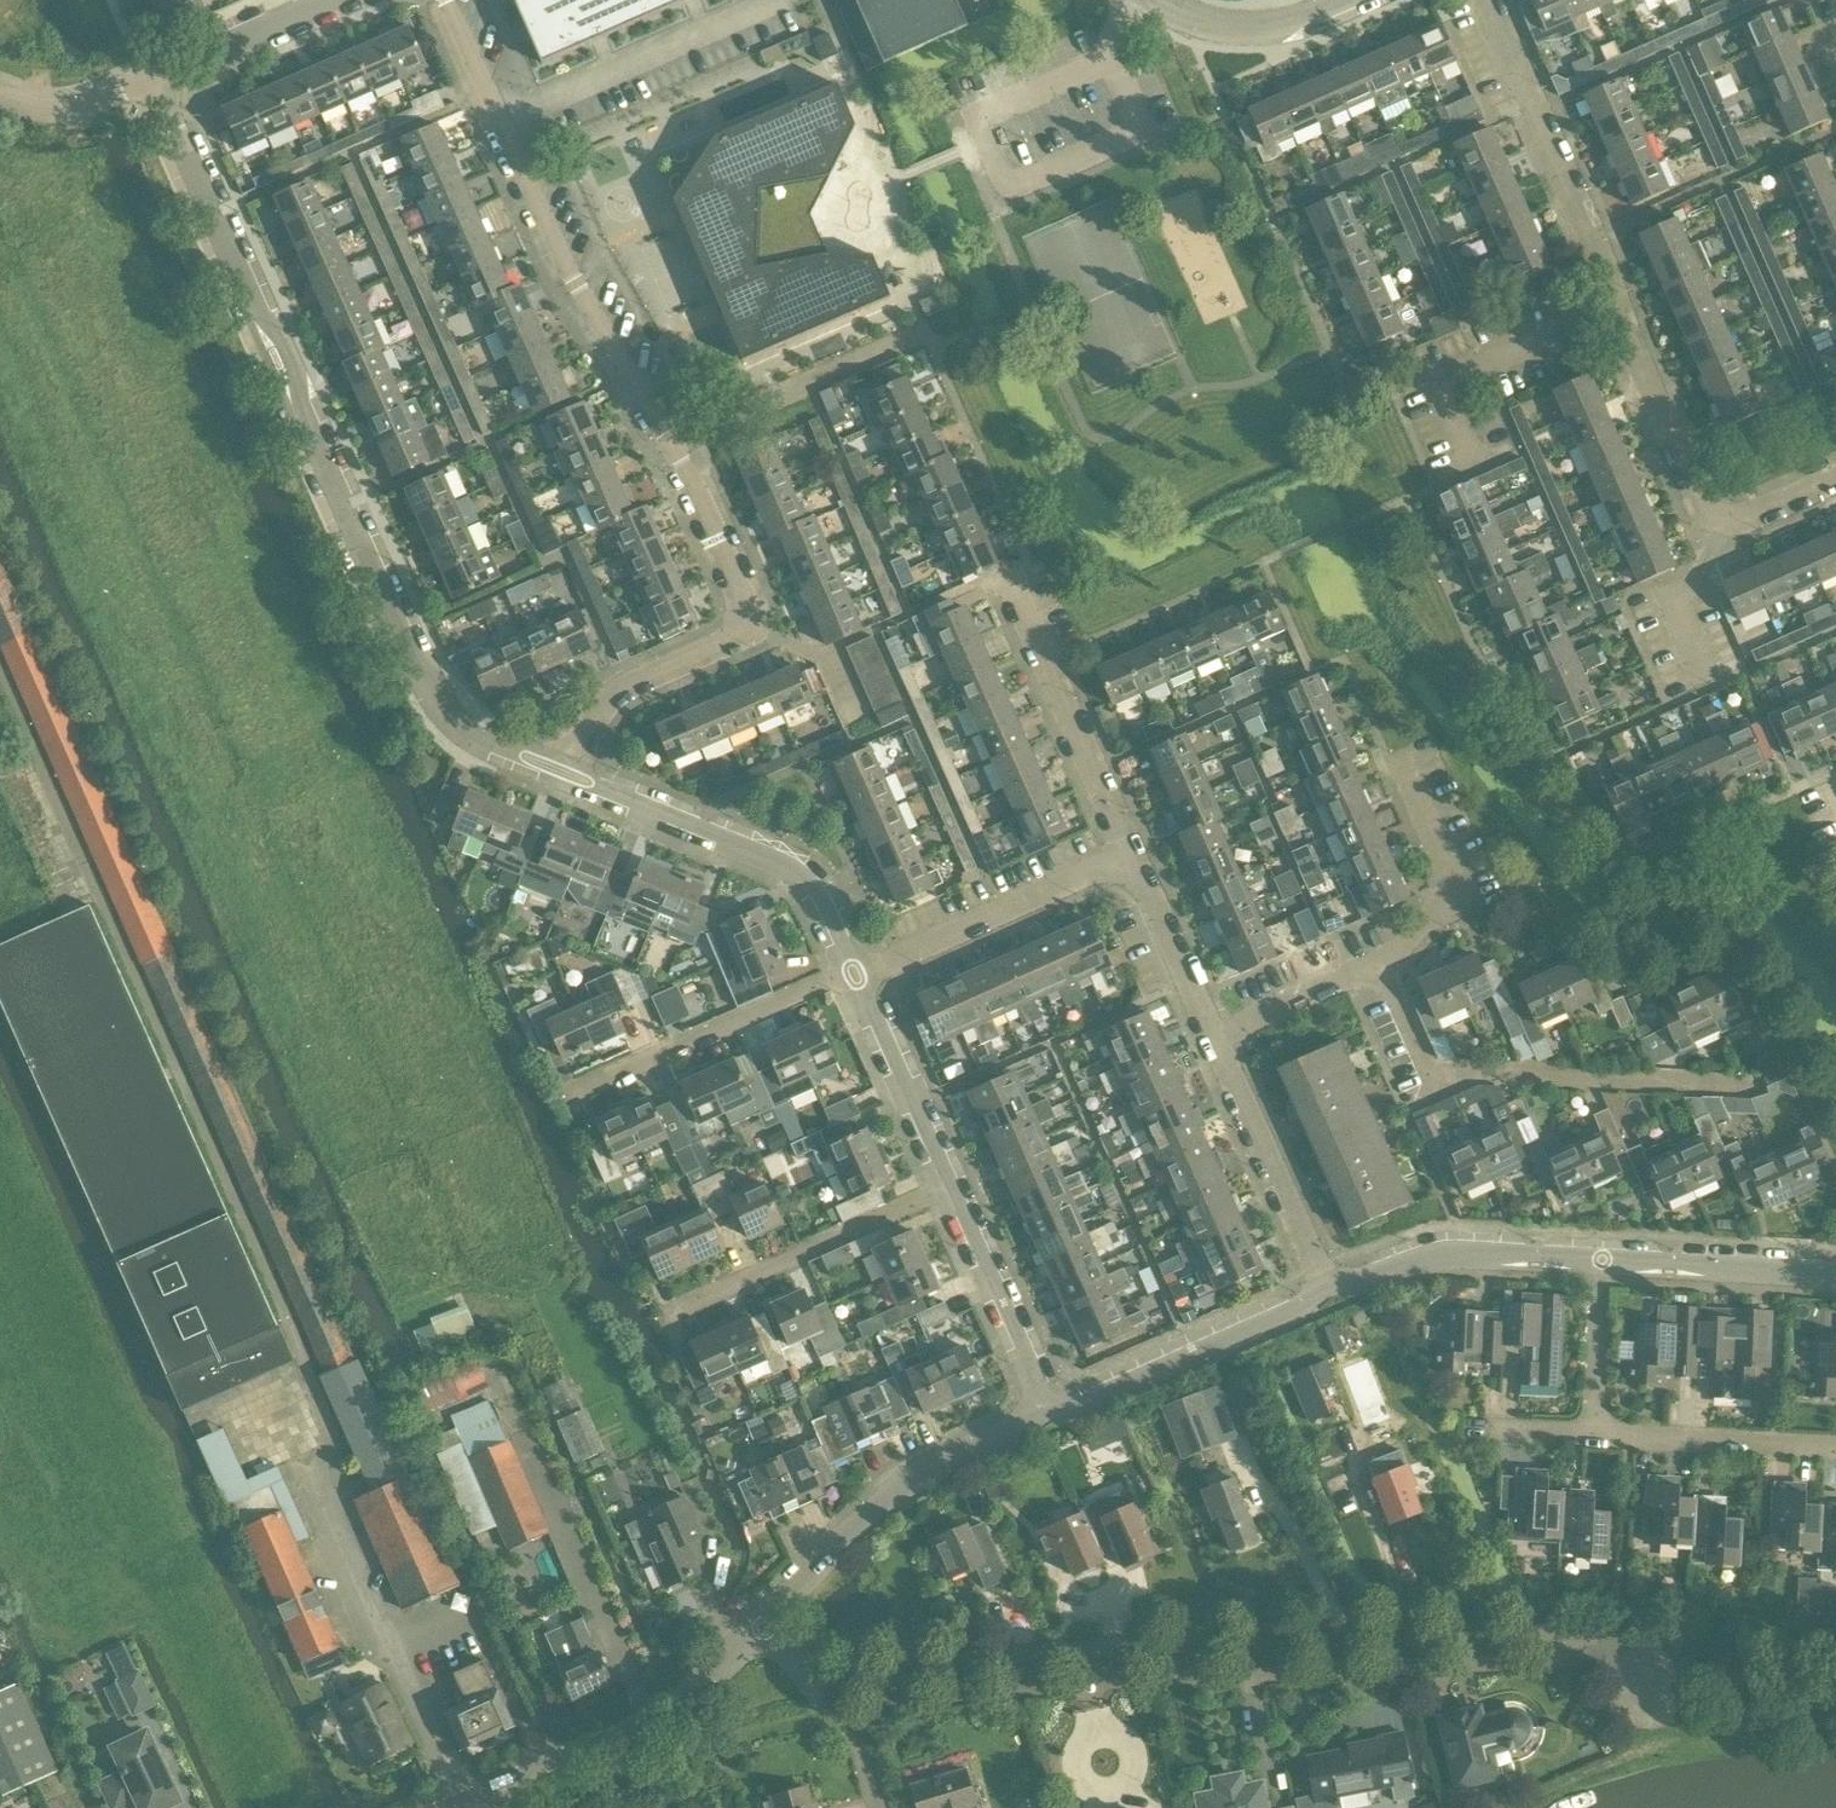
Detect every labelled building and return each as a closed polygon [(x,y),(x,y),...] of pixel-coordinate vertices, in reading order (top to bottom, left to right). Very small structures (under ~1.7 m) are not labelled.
[(161,15),(166,13),(171,26),(205,11),(200,0),(155,0),(161,15)] [(689,0),(513,0),(520,15),(528,12),(540,40),(533,44),(542,65),(689,0)] [(866,72),(965,31),(1002,11),(997,0),(835,0),(866,72)] [(1517,4),(1536,47),(1546,42),(1552,44),(1562,40),(1578,33),(1571,19),(1563,0),(1527,0),(1517,4)] [(1571,19),(1578,33),(1590,28),(1584,14),(1598,7),(1595,0),(1563,0),(1571,19)] [(1598,7),(1605,21),(1617,16),(1611,2),(1615,0),(1595,0),(1598,7)] [(1632,9),(1645,4),(1643,0),(1628,0),(1632,9)] [(1740,2),(1746,14),(1763,7),(1760,0),(1745,0),(1740,2)] [(1730,7),(1702,19),(1708,31),(1735,19),(1730,7)] [(1741,25),(1753,53),(1791,37),(1778,9),(1741,25)] [(1702,19),(1684,27),(1690,39),(1708,31),(1702,19)] [(1412,38),(1428,74),(1434,88),(1446,82),(1440,69),(1457,61),(1441,25),(1412,38)] [(392,30),(380,35),(382,39),(381,39),(399,80),(427,68),(409,27),(393,34),(392,30)] [(1674,31),(1647,43),(1653,55),(1680,43),(1675,31),(1674,31)] [(767,67),(785,59),(785,57),(813,44),(808,32),(761,53),(767,67)] [(828,33),(828,34),(812,40),(822,62),(838,55),(828,33)] [(1753,53),(1766,81),(1803,64),(1791,37),(1753,53)] [(1428,74),(1412,38),(1384,50),(1401,86),(1407,100),(1419,94),(1413,81),(1428,74)] [(365,42),(354,47),(355,51),(354,51),(372,92),(399,80),(381,39),(367,45),(365,42)] [(1719,68),(1707,40),(1685,50),(1698,78),(1708,73),(1719,68)] [(1647,43),(1630,51),(1635,63),(1653,55),(1647,43)] [(1380,112),(1407,100),(1401,86),(1384,50),(1357,62),(1373,98),(1380,112)] [(339,54),(327,59),(329,62),(327,63),(345,104),(372,92),(354,51),(340,57),(339,54)] [(1677,54),(1666,59),(1679,87),(1689,82),(1677,54)] [(1592,67),(1598,80),(1625,68),(1620,55),(1592,67)] [(1373,98),(1357,62),(1330,74),(1346,111),(1373,98)] [(301,74),(319,115),(345,104),(327,63),(301,74)] [(1766,81),(1778,108),(1815,92),(1803,64),(1766,81)] [(1550,79),(1558,97),(1598,80),(1592,67),(1564,80),(1556,76),(1550,79)] [(276,85),(274,86),(292,127),(319,115),(301,74),(287,80),(286,77),(274,82),(276,85)] [(1304,93),(1318,123),(1324,137),(1337,131),(1331,117),(1346,111),(1330,74),(1301,87),(1304,93)] [(1582,96),(1595,124),(1632,108),(1619,80),(1582,96)] [(1712,80),(1701,85),(1710,105),(1721,101),(1712,80)] [(1689,82),(1679,87),(1686,103),(1697,98),(1689,82)] [(742,362),(890,298),(872,256),(827,255),(810,215),(855,126),(837,85),(715,137),(673,201),(742,362)] [(250,97),(248,97),(266,139),(292,127),(274,86),(261,92),(259,89),(249,93),(250,97)] [(1304,93),(1301,87),(1275,99),(1291,135),(1318,123),(1304,93)] [(413,109),(412,109),(416,119),(444,106),(437,91),(410,103),(413,109)] [(1827,120),(1815,92),(1778,108),(1790,136),(1827,120)] [(233,101),(221,106),(222,109),(240,150),(266,139),(248,97),(234,104),(233,101)] [(1450,123),(1449,123),(1454,134),(1483,121),(1478,111),(1472,97),(1470,98),(1458,103),(1456,109),(1460,118),(1450,123)] [(1282,155),(1276,142),(1291,135),(1275,99),(1247,111),(1248,114),(1235,121),(1248,151),(1256,147),(1263,164),(1282,155)] [(1595,124),(1607,152),(1644,135),(1632,108),(1595,124)] [(412,109),(385,121),(389,131),(416,119),(412,109)] [(1702,109),(1691,114),(1703,142),(1714,137),(1702,109)] [(1725,110),(1714,115),(1722,133),(1733,128),(1725,110)] [(385,121),(358,133),(362,143),(389,131),(385,121)] [(1449,123),(1422,135),(1427,146),(1454,134),(1449,123)] [(401,142),(414,170),(449,154),(437,126),(401,142)] [(1453,144),(1466,172),(1502,156),(1490,128),(1453,144)] [(1733,128),(1722,133),(1735,161),(1746,156),(1733,128)] [(1422,135),(1395,147),(1400,158),(1427,146),(1422,135)] [(1607,152),(1619,179),(1656,163),(1644,135),(1607,152)] [(349,137),(334,144),(338,153),(353,147),(349,137)] [(1714,137),(1703,142),(1711,161),(1722,156),(1714,137)] [(327,147),(307,155),(311,165),(331,156),(327,147)] [(1395,147),(1367,159),(1372,170),(1400,158),(1395,147)] [(1364,153),(1336,165),(1339,171),(1344,182),(1372,170),(1367,159),(1364,153)] [(414,170),(426,197),(461,181),(449,154),(414,170)] [(1783,170),(1796,198),(1832,182),(1820,154),(1783,170)] [(359,161),(372,189),(384,183),(371,156),(359,161)] [(1466,172),(1478,200),(1514,184),(1502,156),(1466,172)] [(300,159),(278,168),(282,178),(304,168),(300,159)] [(1668,191),(1656,163),(1619,179),(1631,207),(1668,191)] [(347,166),(341,169),(349,188),(359,184),(350,165),(347,166)] [(1336,165),(1309,177),(1312,183),(1317,194),(1344,182),(1339,171),(1336,165)] [(1413,170),(1402,174),(1412,196),(1422,191),(1413,170)] [(271,171),(253,179),(257,189),(276,181),(271,171)] [(1391,171),(1380,176),(1393,205),(1404,200),(1391,171)] [(426,197),(438,224),(474,208),(461,181),(426,197)] [(310,182),(274,198),(287,226),(322,210),(310,182)] [(1808,226),(1835,213),(1835,190),(1832,182),(1796,198),(1808,226)] [(1312,183),(1285,195),(1290,206),(1317,194),(1312,183)] [(1478,200),(1490,227),(1526,211),(1514,184),(1478,200)] [(387,191),(375,197),(384,216),(396,210),(387,191)] [(363,192),(353,196),(360,212),(370,208),(363,192)] [(1306,210),(1318,238),(1354,222),(1342,194),(1306,210)] [(1724,196),(1713,200),(1722,221),(1733,216),(1724,196)] [(1747,198),(1737,203),(1745,221),(1746,223),(1756,218),(1755,216),(1747,198)] [(1426,199),(1416,204),(1424,223),(1435,219),(1426,199)] [(1404,200),(1393,205),(1401,224),(1412,219),(1404,200)] [(438,224),(450,251),(486,235),(474,208),(438,224)] [(322,210),(287,226),(299,253),(334,237),(322,210)] [(1490,227),(1502,255),(1538,239),(1526,211),(1490,227)] [(1820,253),(1835,246),(1835,213),(1808,226),(1820,253)] [(1638,235),(1651,263),(1688,246),(1676,218),(1638,235)] [(375,219),(365,224),(374,243),(384,239),(375,219)] [(400,220),(388,225),(396,243),(408,238),(400,220)] [(1318,238),(1330,265),(1366,249),(1354,222),(1318,238)] [(1759,224),(1749,228),(1757,248),(1767,244),(1759,224)] [(1737,225),(1726,230),(1735,251),(1746,246),(1737,225)] [(1416,227),(1405,232),(1417,260),(1428,255),(1416,227)] [(1438,227),(1428,232),(1437,251),(1447,246),(1438,227)] [(450,251),(463,278),(498,262),(486,235),(450,251)] [(334,237),(299,253),(311,280),(347,264),(334,237)] [(1551,267),(1538,239),(1502,255),(1515,283),(1551,267)] [(1698,242),(1688,246),(1651,263),(1663,291),(1700,274),(1710,270),(1698,242)] [(387,246),(377,251),(385,269),(395,264),(390,253),(387,246)] [(1832,281),(1835,279),(1835,246),(1820,253),(1832,281)] [(412,247),(400,252),(404,260),(408,270),(420,265),(412,247)] [(1330,265),(1343,293),(1379,277),(1366,249),(1330,265)] [(1749,252),(1738,257),(1751,285),(1761,280),(1749,252)] [(1771,253),(1761,257),(1770,276),(1780,271),(1771,253)] [(1428,255),(1417,260),(1427,281),(1438,276),(1428,255)] [(1452,256),(1441,261),(1449,279),(1459,274),(1452,256)] [(476,308),(485,304),(512,292),(511,290),(498,262),(463,278),(476,308)] [(347,264),(311,280),(323,308),(359,292),(347,264)] [(399,274),(389,278),(397,296),(407,291),(399,274)] [(425,274),(413,280),(420,297),(432,292),(425,274)] [(1702,277),(1700,274),(1663,291),(1675,318),(1713,301),(1702,277)] [(1343,293),(1355,320),(1391,304),(1379,277),(1343,293)] [(1761,280),(1751,285),(1760,306),(1770,301),(1761,280)] [(1784,281),(1774,285),(1782,303),(1792,299),(1784,281)] [(1441,282),(1429,287),(1437,305),(1449,300),(1441,282)] [(485,304),(496,330),(532,314),(519,286),(511,290),(512,292),(485,304)] [(1465,287),(1455,292),(1461,307),(1472,302),(1465,287)] [(359,292),(323,308),(335,335),(371,319),(359,292)] [(926,317),(944,308),(938,295),(919,303),(926,317)] [(412,301),(402,305),(409,323),(419,318),(412,301)] [(436,301),(424,306),(434,327),(446,322),(436,301)] [(1675,318),(1687,346),(1725,329),(1713,301),(1675,318)] [(1403,333),(1391,304),(1355,320),(1367,349),(1403,333)] [(1773,307),(1763,312),(1770,330),(1781,325),(1773,307)] [(1795,307),(1785,312),(1794,331),(1804,326),(1795,307)] [(496,330),(509,358),(544,342),(532,314),(496,330)] [(371,319),(335,335),(348,363),(379,348),(380,351),(384,349),(371,319)] [(424,328),(414,333),(422,352),(432,347),(424,328)] [(449,329),(437,334),(445,353),(457,348),(449,329)] [(1687,346),(1699,373),(1737,356),(1725,329),(1687,346)] [(1785,335),(1775,340),(1783,357),(1793,352),(1785,335)] [(1808,336),(1798,340),(1806,358),(1816,354),(1808,336)] [(509,358),(521,386),(557,370),(544,342),(509,358)] [(348,363),(343,365),(356,393),(392,377),(380,351),(379,348),(348,363)] [(461,355),(449,360),(450,363),(458,381),(470,375),(461,355)] [(1699,373),(1711,400),(1749,384),(1737,356),(1699,373)] [(437,357),(427,361),(435,379),(445,375),(437,357)] [(1797,362),(1787,367),(1796,388),(1807,383),(1797,362)] [(1820,363),(1810,368),(1819,387),(1823,385),(1829,382),(1820,363)] [(521,386),(534,414),(569,398),(557,370),(521,386)] [(1552,391),(1565,419),(1600,403),(1588,375),(1552,391)] [(392,377),(356,393),(368,420),(404,404),(392,377)] [(883,382),(857,394),(872,427),(882,423),(919,406),(907,379),(886,388),(883,382)] [(449,384),(439,388),(447,405),(457,401),(449,384)] [(474,384),(462,390),(466,400),(470,409),(482,403),(474,384)] [(1762,412),(1749,384),(1711,400),(1724,428),(1762,412)] [(404,404),(368,420),(380,448),(416,432),(428,427),(415,399),(404,404)] [(1565,419),(1577,447),(1613,431),(1600,403),(1565,419)] [(561,448),(596,432),(584,404),(549,420),(561,448)] [(919,406),(882,423),(894,450),(931,433),(919,406)] [(841,410),(828,415),(834,428),(846,422),(841,410)] [(474,440),(461,412),(451,416),(464,444),(474,440)] [(486,412),(474,417),(483,437),(495,432),(486,412)] [(1523,413),(1512,418),(1521,438),(1532,433),(1523,413)] [(819,418),(808,423),(815,439),(826,434),(819,418)] [(1577,447),(1589,474),(1625,458),(1613,431),(1577,447)] [(416,432),(380,448),(393,476),(429,460),(416,432)] [(596,432),(561,448),(573,476),(609,460),(596,432)] [(931,433),(894,450),(906,477),(913,474),(913,473),(942,459),(942,458),(949,455),(941,439),(934,442),(931,433)] [(734,454),(745,482),(781,467),(770,439),(734,454)] [(1535,441),(1524,446),(1528,455),(1533,466),(1544,461),(1535,441)] [(831,446),(820,450),(832,478),(843,473),(831,446)] [(511,447),(498,452),(506,472),(519,466),(511,447)] [(851,469),(862,464),(857,450),(845,455),(851,469)] [(906,477),(900,480),(905,493),(919,487),(925,500),(961,484),(949,455),(942,458),(942,459),(913,473),(913,474),(906,477)] [(1589,474),(1601,502),(1637,486),(1625,458),(1589,474)] [(609,460),(573,476),(585,503),(621,487),(609,460)] [(862,464),(851,469),(856,482),(868,477),(862,464)] [(1486,503),(1479,489),(1508,475),(1504,465),(1433,496),(1441,513),(1436,516),(1439,524),(1486,503)] [(745,482),(757,509),(793,494),(781,467),(745,482)] [(489,487),(501,482),(495,468),(482,473),(489,487)] [(1547,469),(1536,474),(1545,494),(1556,489),(1547,469)] [(843,473),(832,478),(845,508),(855,503),(843,473)] [(411,509),(412,508),(417,518),(455,502),(442,474),(404,490),(407,496),(405,497),(411,509)] [(523,475),(510,481),(519,500),(532,494),(523,475)] [(501,482),(489,487),(494,499),(506,494),(501,482)] [(961,484),(925,500),(937,526),(973,510),(961,484)] [(1601,502),(1614,529),(1649,513),(1637,486),(1601,502)] [(588,534),(597,529),(598,531),(612,525),(611,525),(633,515),(633,514),(621,487),(585,503),(576,507),(588,534)] [(770,539),(780,535),(806,524),(805,522),(793,494),(757,509),(770,539)] [(1560,498),(1549,503),(1557,521),(1568,516),(1560,498)] [(428,545),(466,528),(455,502),(417,518),(421,528),(428,545)] [(873,523),(885,518),(878,502),(866,507),(873,523)] [(855,503),(845,508),(852,524),(863,520),(855,503)] [(1486,503),(1439,524),(1443,532),(1448,530),(1455,545),(1496,527),(1515,519),(1511,509),(1492,517),(1486,503)] [(536,505),(524,510),(531,527),(544,521),(536,505)] [(611,525),(612,525),(613,528),(623,552),(658,536),(646,508),(633,514),(633,515),(611,525)] [(973,510),(937,526),(937,528),(949,553),(985,537),(981,528),(973,510)] [(1614,529),(1626,557),(1661,541),(1655,527),(1649,513),(1614,529)] [(780,535),(791,561),(826,546),(814,518),(805,522),(806,524),(780,535)] [(885,518),(873,523),(878,535),(890,530),(885,518)] [(1460,572),(1507,552),(1501,538),(1520,529),(1515,519),(1496,527),(1455,545),(1463,562),(1457,564),(1460,572)] [(512,541),(525,536),(519,522),(507,527),(512,541)] [(1572,525),(1561,530),(1569,549),(1580,544),(1573,527),(1572,525)] [(441,572),(479,555),(466,528),(428,545),(441,572)] [(867,529),(856,534),(864,552),(875,548),(867,529)] [(536,537),(544,555),(547,554),(560,548),(552,530),(536,537)] [(1804,548),(1820,584),(1835,577),(1835,546),(1831,535),(1804,548)] [(525,536),(512,541),(518,553),(530,548),(525,536)] [(657,570),(671,564),(658,536),(623,552),(636,580),(657,570)] [(985,537),(949,553),(960,580),(977,572),(979,577),(999,569),(985,537)] [(1626,557),(1638,585),(1674,569),(1661,541),(1626,557)] [(791,561),(803,589),(838,574),(826,546),(791,561)] [(1804,548),(1777,560),(1793,596),(1820,584),(1804,548)] [(581,549),(571,553),(579,571),(589,567),(581,549)] [(489,551),(479,555),(441,572),(452,598),(500,576),(489,551)] [(1546,563),(1542,554),(1513,566),(1507,552),(1460,572),(1463,580),(1469,577),(1477,594),(1485,590),(1485,589),(1537,567),(1546,563)] [(1584,553),(1573,557),(1581,577),(1592,572),(1584,553)] [(878,557),(868,562),(876,580),(886,576),(878,557)] [(40,734),(141,965),(144,964),(217,1129),(325,1374),(319,1376),(371,1491),(355,1499),(405,1610),(458,1586),(358,1359),(353,1361),(277,1187),(171,948),(95,774),(0,558),(0,642),(40,734)] [(895,577),(907,572),(901,558),(889,562),(895,577)] [(1777,560),(1749,572),(1765,608),(1793,596),(1777,560)] [(1490,617),(1537,595),(1531,581),(1550,572),(1546,563),(1537,567),(1485,589),(1485,590),(1492,606),(1486,608),(1490,617)] [(647,605),(683,591),(671,564),(657,570),(636,580),(647,605)] [(907,572),(895,577),(901,589),(913,585),(907,572)] [(1749,572),(1721,584),(1737,620),(1765,608),(1749,572)] [(803,589),(814,617),(850,602),(838,574),(803,589)] [(551,589),(545,576),(532,582),(538,595),(551,589)] [(594,577),(583,582),(591,599),(602,594),(594,577)] [(526,600),(538,595),(532,582),(520,587),(526,600)] [(1596,582),(1585,586),(1591,600),(1593,604),(1604,600),(1596,582)] [(890,585),(879,589),(888,608),(898,604),(890,585)] [(683,591),(647,605),(639,609),(644,622),(653,618),(663,641),(683,632),(681,628),(686,626),(685,624),(695,619),(683,591)] [(1285,631),(1268,591),(1229,608),(1247,648),(1251,657),(1265,651),(1261,642),(1285,631)] [(1543,610),(1537,595),(1490,617),(1493,624),(1499,622),(1506,637),(1515,633),(1567,610),(1563,601),(1543,610)] [(1613,596),(1600,602),(1606,615),(1619,610),(1613,596)] [(491,598),(478,604),(483,618),(497,612),(491,598)] [(605,602),(595,607),(604,626),(614,621),(605,602)] [(826,645),(862,630),(850,602),(814,617),(826,645)] [(949,602),(911,619),(929,659),(943,653),(942,652),(978,636),(965,608),(954,613),(949,602)] [(471,623),(483,618),(478,604),(466,610),(471,623)] [(1576,606),(1567,610),(1515,633),(1523,649),(1516,653),(1519,660),(1528,656),(1568,638),(1561,623),(1580,615),(1576,606)] [(1247,648),(1229,608),(1203,620),(1220,660),(1247,648)] [(579,612),(550,624),(566,660),(594,648),(579,612)] [(1817,622),(1821,632),(1835,625),(1835,619),(1834,614),(1817,622)] [(1220,660),(1203,620),(1176,632),(1193,672),(1220,660)] [(550,624),(524,636),(539,672),(540,672),(543,678),(560,670),(558,664),(566,660),(550,624)] [(1806,627),(1789,634),(1794,644),(1811,637),(1806,627)] [(1193,672),(1176,632),(1150,644),(1167,683),(1193,672)] [(619,633),(608,637),(616,654),(626,649),(619,633)] [(497,648),(512,684),(539,672),(524,636),(497,648)] [(851,662),(878,649),(872,636),(844,648),(851,662)] [(978,636),(942,652),(943,653),(955,680),(990,664),(978,636)] [(1596,654),(1597,653),(1593,644),(1574,653),(1568,638),(1528,656),(1519,660),(1522,668),(1530,665),(1536,680),(1551,674),(1596,654)] [(450,659),(449,659),(454,667),(467,687),(469,686),(481,681),(487,695),(512,684),(497,648),(494,639),(450,659)] [(1751,651),(1742,655),(1747,665),(1755,661),(1783,649),(1779,639),(1751,651)] [(1167,683),(1150,644),(1123,656),(1140,695),(1167,683)] [(857,675),(884,663),(878,649),(851,662),(857,675)] [(1551,674),(1536,680),(1544,697),(1537,700),(1540,707),(1555,700),(1588,686),(1582,672),(1601,663),(1597,653),(1596,654),(1551,674)] [(1140,695),(1123,656),(1095,669),(1112,708),(1140,695)] [(863,688),(890,675),(884,663),(857,675),(863,688)] [(990,664),(955,680),(967,707),(1002,691),(990,664)] [(766,679),(781,713),(810,701),(795,666),(766,679)] [(1279,683),(1273,669),(1259,676),(1265,689),(1279,683)] [(869,701),(896,689),(890,675),(863,688),(869,701)] [(1265,689),(1259,676),(1247,681),(1253,695),(1265,689)] [(1790,682),(1818,743),(1834,736),(1835,741),(1835,720),(1823,690),(1809,696),(1800,677),(1790,682)] [(913,678),(903,682),(911,700),(921,695),(913,678)] [(1294,721),(1330,705),(1318,678),(1282,694),(1294,721)] [(781,713),(766,679),(738,691),(753,725),(781,713)] [(1767,715),(1765,715),(1783,755),(1784,754),(1791,751),(1795,760),(1804,756),(1802,750),(1818,743),(1790,682),(1781,686),(1789,705),(1767,715)] [(1823,690),(1835,720),(1835,684),(1823,690)] [(1555,700),(1540,707),(1544,716),(1551,713),(1558,730),(1562,728),(1583,719),(1619,703),(1614,692),(1595,701),(1588,686),(1555,700)] [(875,714),(901,702),(896,689),(869,701),(875,714)] [(753,725),(738,691),(711,702),(726,737),(753,725)] [(1002,691),(967,707),(979,735),(1015,719),(1002,691)] [(1206,700),(1212,713),(1226,707),(1220,694),(1206,700)] [(1212,713),(1206,700),(1193,705),(1199,718),(1212,713)] [(726,737),(711,702),(683,714),(699,749),(726,737)] [(901,702),(875,714),(881,727),(907,716),(901,702)] [(925,705),(915,709),(923,727),(933,722),(925,705)] [(1256,705),(1237,714),(1242,724),(1261,716),(1256,705)] [(1330,705),(1294,721),(1306,748),(1342,732),(1330,705)] [(1725,711),(1713,716),(1741,777),(1757,769),(1760,775),(1769,771),(1764,761),(1773,757),(1762,733),(1753,737),(1748,724),(1733,730),(1725,711)] [(699,749),(683,714),(656,726),(671,761),(699,749)] [(1714,739),(1699,746),(1721,793),(1729,789),(1726,783),(1741,777),(1713,716),(1705,719),(1714,739)] [(1235,728),(1230,717),(1211,725),(1216,736),(1235,728)] [(1153,723),(1159,736),(1172,731),(1166,718),(1153,723)] [(1015,719),(979,735),(991,762),(1027,746),(1015,719)] [(1590,734),(1583,719),(1562,728),(1569,744),(1590,734)] [(1159,736),(1153,723),(1139,729),(1145,742),(1159,736)] [(911,725),(900,730),(903,735),(915,763),(926,758),(913,730),(911,725)] [(843,730),(814,743),(818,754),(848,741),(843,730)] [(937,731),(927,735),(935,755),(946,750),(937,731)] [(1306,748),(1300,751),(1312,778),(1318,775),(1318,776),(1347,763),(1354,759),(1342,732),(1306,748)] [(1676,732),(1666,737),(1693,798),(1710,790),(1713,796),(1721,793),(1699,746),(1685,752),(1676,732)] [(1186,736),(1150,752),(1163,780),(1191,768),(1199,764),(1186,736)] [(1666,760),(1651,767),(1672,815),(1680,811),(1678,805),(1693,798),(1666,737),(1658,740),(1666,760)] [(814,743),(786,755),(791,766),(807,759),(818,754),(814,743)] [(1027,746),(991,762),(1004,790),(1039,774),(1037,768),(1036,766),(1027,746)] [(1261,768),(1280,760),(1274,748),(1256,756),(1261,768)] [(847,793),(882,777),(870,749),(852,756),(849,750),(824,761),(835,785),(842,782),(847,793)] [(1629,753),(1618,758),(1645,819),(1662,812),(1664,818),(1672,815),(1651,767),(1637,773),(1629,753)] [(786,755),(770,762),(774,773),(791,766),(786,755)] [(926,758),(915,763),(924,782),(934,777),(926,758)] [(950,758),(939,763),(947,782),(958,777),(950,758)] [(1616,776),(1595,786),(1605,808),(1611,806),(1624,836),(1633,832),(1631,826),(1645,819),(1618,758),(1610,762),(1616,776)] [(1236,780),(1254,772),(1248,759),(1230,767),(1236,780)] [(1280,760),(1261,768),(1266,779),(1284,771),(1280,760)] [(1359,789),(1347,763),(1318,776),(1318,775),(1312,778),(1304,782),(1316,809),(1324,805),(1359,789)] [(1191,768),(1163,780),(1175,808),(1211,791),(1199,764),(1191,768)] [(762,765),(743,774),(748,784),(766,776),(762,765)] [(1254,772),(1236,780),(1240,790),(1258,781),(1254,772)] [(1039,774),(1004,790),(1016,817),(1052,801),(1039,774)] [(859,821),(895,805),(882,777),(847,793),(859,821)] [(735,790),(730,779),(705,790),(709,801),(735,790)] [(447,819),(459,790),(444,784),(432,813),(447,819)] [(962,786),(951,791),(960,810),(970,805),(962,786)] [(939,787),(928,792),(936,808),(946,803),(939,787)] [(1359,789),(1324,805),(1336,833),(1371,817),(1359,789)] [(1211,791),(1175,808),(1186,834),(1187,835),(1216,822),(1223,819),(1211,791)] [(470,793),(448,847),(462,853),(469,835),(485,841),(486,839),(499,804),(470,793)] [(1016,817),(1008,821),(1025,859),(1056,845),(1051,835),(1065,829),(1052,801),(1016,817)] [(486,839),(485,841),(502,848),(495,866),(520,876),(526,862),(535,840),(523,835),(530,817),(499,804),(486,839)] [(871,848),(907,832),(895,805),(859,821),(871,848)] [(1278,826),(1297,817),(1292,805),(1272,813),(1278,826)] [(950,812),(940,817),(952,845),(963,840),(950,812)] [(974,813),(963,818),(972,837),(983,832),(974,813)] [(1253,838),(1271,830),(1265,817),(1247,825),(1253,838)] [(1297,817),(1278,826),(1282,836),(1302,828),(1297,817)] [(1371,817),(1336,833),(1348,860),(1383,844),(1371,817)] [(1186,834),(1180,837),(1192,865),(1228,849),(1216,822),(1187,835),(1186,834)] [(520,876),(517,885),(560,903),(566,889),(571,878),(585,840),(585,839),(557,828),(549,846),(535,840),(526,862),(520,876)] [(1271,830),(1253,838),(1257,848),(1275,840),(1271,830)] [(884,876),(919,860),(907,832),(871,848),(884,876)] [(571,878),(566,889),(580,905),(584,902),(607,911),(621,875),(609,870),(616,852),(585,839),(585,840),(571,878)] [(975,868),(963,840),(952,845),(965,872),(975,868)] [(1383,844),(1348,860),(1360,887),(1395,871),(1383,844)] [(1228,849),(1192,865),(1204,892),(1220,884),(1239,876),(1228,849)] [(919,860),(884,876),(896,903),(941,883),(935,870),(925,874),(919,860)] [(1302,881),(1321,872),(1316,860),(1296,868),(1302,881)] [(608,912),(606,917),(607,917),(620,922),(649,934),(653,925),(652,925),(658,911),(658,910),(672,875),(643,863),(636,881),(621,875),(607,911),(608,912)] [(1276,892),(1295,884),(1289,871),(1271,879),(1276,892)] [(1407,899),(1395,871),(1360,887),(1348,892),(1361,920),(1407,899)] [(1321,872),(1302,881),(1307,891),(1326,882),(1321,872)] [(658,911),(652,925),(653,925),(669,931),(668,936),(694,946),(700,932),(707,911),(694,906),(702,887),(672,875),(658,910),(658,911)] [(1220,884),(1204,892),(1216,919),(1251,903),(1258,900),(1254,891),(1247,894),(1239,876),(1220,884)] [(1295,884),(1276,892),(1281,902),(1300,894),(1295,884)] [(1251,903),(1216,919),(1228,946),(1263,930),(1251,903)] [(0,945),(0,1005),(167,1377),(183,1411),(294,1363),(277,1326),(88,905),(0,945)] [(707,911),(700,932),(706,935),(719,965),(735,958),(772,942),(759,912),(742,920),(736,906),(716,915),(707,911)] [(1319,938),(1308,912),(1307,911),(1291,918),(1303,945),(1319,938)] [(1321,923),(1322,924),(1326,935),(1344,927),(1339,915),(1321,923)] [(1073,919),(1063,924),(1088,978),(1101,972),(1109,989),(1118,985),(1089,920),(1076,926),(1073,919)] [(1060,933),(1046,940),(1066,987),(1074,1004),(1085,999),(1078,982),(1088,978),(1063,924),(1057,927),(1060,933)] [(1263,930),(1228,946),(1240,973),(1275,957),(1263,930)] [(1031,939),(1022,943),(1037,977),(1045,996),(1059,990),(1067,1007),(1074,1004),(1066,987),(1046,940),(1037,944),(1036,945),(1034,945),(1031,939)] [(735,958),(719,965),(737,1008),(766,996),(760,982),(766,979),(784,971),(772,942),(735,958)] [(1016,953),(1002,958),(1031,1023),(1037,1021),(1043,1018),(1040,1013),(1035,1001),(1045,996),(1037,977),(1022,943),(1013,947),(1016,953)] [(521,955),(510,960),(514,968),(525,963),(521,955)] [(989,957),(980,961),(1003,1014),(1015,1009),(1023,1027),(1031,1023),(1002,958),(991,963),(989,957)] [(1444,965),(1464,1010),(1491,997),(1498,1011),(1511,1005),(1510,1004),(1511,1003),(1493,962),(1480,968),(1475,958),(1460,964),(1457,959),(1444,965)] [(973,971),(960,977),(988,1041),(999,1037),(991,1020),(1003,1014),(980,961),(971,965),(973,971)] [(1545,969),(1564,1014),(1591,1002),(1598,1016),(1611,1010),(1620,1031),(1633,1025),(1622,998),(1610,1003),(1594,967),(1580,973),(1575,963),(1560,970),(1558,964),(1545,969)] [(1464,1010),(1444,965),(1431,971),(1434,976),(1419,983),(1424,993),(1410,999),(1429,1041),(1444,1035),(1438,1021),(1464,1010)] [(1564,1014),(1545,969),(1532,975),(1535,981),(1519,988),(1523,998),(1511,1003),(1510,1004),(1511,1005),(1529,1046),(1544,1040),(1537,1026),(1564,1014)] [(1706,972),(1694,978),(1714,1021),(1719,1033),(1720,1035),(1747,1022),(1747,1023),(1761,1017),(1743,975),(1729,981),(1724,970),(1709,977),(1706,972)] [(592,1002),(576,1009),(593,1045),(622,1032),(614,1015),(628,1009),(612,972),(584,985),(592,1002)] [(946,976),(937,980),(961,1034),(973,1028),(980,1045),(988,1041),(960,977),(949,982),(946,976)] [(1673,1006),(1660,1012),(1679,1054),(1694,1047),(1692,1044),(1719,1033),(1714,1021),(1694,978),(1681,983),(1683,989),(1668,995),(1673,1006)] [(928,1018),(915,1024),(925,1047),(932,1044),(939,1062),(947,1059),(956,1055),(949,1039),(961,1034),(937,980),(928,984),(931,991),(919,996),(928,1018)] [(677,986),(651,998),(665,1028),(691,1017),(677,986)] [(1640,994),(1627,1000),(1633,1015),(1647,1009),(1640,994)] [(554,999),(527,1011),(540,1041),(554,1035),(556,1041),(564,1058),(593,1045),(576,1009),(561,1016),(554,999)] [(1119,1018),(1081,1036),(1085,1044),(1089,1053),(1106,1045),(1111,1057),(1164,1033),(1160,1024),(1154,1027),(1148,1014),(1146,1015),(1143,1009),(1143,1008),(1119,1019),(1119,1018)] [(785,1028),(807,1075),(834,1063),(817,1023),(802,1030),(798,1022),(785,1028)] [(807,1075),(785,1028),(775,1033),(779,1040),(764,1046),(773,1066),(756,1073),(772,1108),(788,1101),(814,1089),(807,1075)] [(1116,1069),(1099,1076),(1103,1086),(1167,1058),(1162,1045),(1169,1042),(1164,1033),(1111,1057),(1116,1069)] [(1327,1180),(1319,1188),(1330,1202),(1336,1200),(1350,1230),(1411,1203),(1339,1043),(1278,1070),(1291,1100),(1286,1102),(1289,1121),(1300,1120),(1307,1134),(1321,1166),(1327,1180)] [(1761,1071),(1782,1062),(1777,1051),(1756,1061),(1761,1071)] [(995,1052),(979,1059),(983,1068),(999,1061),(995,1052)] [(1167,1058),(1103,1086),(1107,1095),(1125,1087),(1130,1100),(1183,1076),(1179,1067),(1173,1070),(1167,1058)] [(772,1108),(756,1073),(743,1079),(734,1059),(717,1067),(713,1060),(702,1065),(724,1112),(731,1127),(758,1115),(772,1108)] [(724,1112),(702,1065),(692,1069),(695,1077),(678,1084),(687,1104),(675,1110),(691,1145),(691,1146),(713,1136),(716,1130),(710,1118),(724,1112)] [(973,1106),(967,1109),(971,1119),(1023,1096),(1018,1083),(1036,1075),(1031,1065),(968,1094),(973,1106)] [(1136,1112),(1118,1119),(1122,1128),(1186,1099),(1181,1088),(1187,1085),(1183,1076),(1130,1100),(1136,1112)] [(1753,1099),(1750,1100),(1757,1115),(1760,1122),(1766,1120),(1778,1091),(1779,1088),(1777,1083),(1768,1087),(1766,1088),(1768,1094),(1753,1099)] [(1484,1131),(1472,1137),(1492,1181),(1519,1168),(1518,1165),(1516,1162),(1529,1156),(1525,1148),(1525,1147),(1526,1146),(1507,1105),(1499,1087),(1482,1086),(1493,1112),(1501,1130),(1487,1137),(1484,1131)] [(1023,1096),(971,1119),(975,1127),(981,1125),(986,1137),(1037,1115),(1051,1108),(1047,1099),(1037,1104),(1036,1104),(1028,1108),(1023,1096)] [(691,1145),(675,1110),(671,1102),(655,1109),(650,1097),(634,1104),(630,1097),(619,1102),(640,1150),(667,1138),(674,1153),(691,1145)] [(851,1097),(824,1110),(831,1127),(839,1123),(846,1120),(858,1114),(851,1097)] [(1686,1142),(1673,1148),(1693,1191),(1721,1178),(1714,1164),(1726,1158),(1725,1157),(1727,1157),(1723,1148),(1714,1128),(1708,1115),(1700,1099),(1700,1098),(1683,1098),(1693,1122),(1699,1136),(1686,1142)] [(1186,1099),(1122,1128),(1126,1137),(1143,1129),(1149,1142),(1202,1118),(1198,1109),(1192,1112),(1186,1099)] [(1720,1099),(1700,1099),(1708,1115),(1714,1128),(1730,1120),(1727,1114),(1720,1099)] [(640,1150),(619,1102),(608,1107),(611,1115),(595,1122),(604,1141),(589,1148),(604,1182),(621,1175),(614,1161),(640,1150)] [(992,1149),(986,1151),(990,1161),(1037,1141),(1043,1138),(1038,1125),(1055,1117),(1051,1108),(1037,1115),(986,1137),(992,1149)] [(1584,1136),(1572,1142),(1592,1186),(1620,1173),(1613,1159),(1625,1153),(1625,1152),(1626,1152),(1607,1110),(1593,1117),(1601,1135),(1587,1142),(1584,1136)] [(1430,1115),(1415,1122),(1425,1142),(1443,1184),(1457,1178),(1464,1193),(1492,1181),(1472,1137),(1466,1125),(1455,1130),(1460,1142),(1459,1143),(1461,1148),(1447,1154),(1439,1136),(1430,1115)] [(1154,1154),(1137,1162),(1141,1171),(1205,1142),(1199,1130),(1206,1127),(1202,1118),(1149,1142),(1154,1154)] [(804,1139),(790,1145),(796,1158),(812,1151),(819,1165),(831,1160),(838,1175),(883,1155),(886,1153),(881,1142),(878,1144),(873,1146),(866,1129),(853,1135),(846,1120),(839,1123),(831,1127),(804,1139)] [(1786,1147),(1773,1152),(1793,1196),(1821,1184),(1814,1169),(1827,1163),(1808,1121),(1793,1127),(1799,1141),(1786,1147)] [(783,1131),(765,1139),(771,1153),(789,1145),(783,1131)] [(1037,1141),(990,1161),(994,1170),(1000,1167),(1005,1180),(1037,1166),(1070,1151),(1081,1146),(1077,1137),(1066,1142),(1049,1150),(1043,1138),(1037,1141)] [(1526,1146),(1525,1147),(1525,1148),(1529,1156),(1544,1189),(1558,1183),(1565,1198),(1592,1186),(1572,1142),(1560,1147),(1563,1153),(1548,1159),(1540,1140),(1526,1146)] [(1626,1152),(1625,1152),(1625,1153),(1644,1195),(1658,1189),(1665,1203),(1693,1191),(1673,1148),(1670,1140),(1642,1152),(1639,1146),(1626,1152)] [(1205,1142),(1141,1171),(1145,1179),(1162,1171),(1168,1184),(1221,1160),(1217,1151),(1210,1154),(1205,1142)] [(1736,1142),(1723,1148),(1727,1157),(1725,1157),(1726,1158),(1745,1200),(1759,1194),(1765,1209),(1793,1196),(1773,1152),(1761,1158),(1746,1165),(1740,1151),(1736,1142)] [(1011,1191),(1005,1194),(1010,1204),(1037,1192),(1062,1180),(1057,1168),(1074,1160),(1070,1151),(1037,1166),(1005,1180),(1011,1191)] [(849,1201),(835,1207),(840,1219),(842,1223),(876,1208),(885,1204),(878,1190),(878,1189),(890,1183),(883,1167),(887,1165),(890,1164),(886,1153),(883,1155),(838,1175),(849,1201)] [(1173,1196),(1156,1204),(1160,1213),(1224,1184),(1218,1172),(1225,1169),(1221,1160),(1168,1184),(1173,1196)] [(1120,1167),(1125,1178),(1126,1177),(1140,1171),(1136,1161),(1120,1167)] [(1037,1192),(1010,1204),(1013,1212),(1019,1210),(1025,1223),(1037,1218),(1037,1217),(1066,1204),(1089,1193),(1085,1185),(1080,1172),(1062,1180),(1037,1192)] [(781,1222),(763,1184),(733,1198),(722,1173),(706,1180),(722,1215),(735,1209),(748,1237),(781,1222)] [(722,1250),(709,1221),(722,1215),(706,1180),(692,1187),(703,1210),(671,1225),(679,1242),(689,1265),(722,1250)] [(1112,1184),(1101,1189),(1107,1205),(1119,1200),(1112,1184)] [(1224,1184),(1160,1213),(1164,1222),(1181,1214),(1187,1226),(1240,1202),(1236,1194),(1229,1197),(1224,1184)] [(1029,1234),(1024,1236),(1029,1247),(1037,1243),(1081,1223),(1076,1210),(1093,1202),(1089,1193),(1066,1204),(1037,1217),(1037,1218),(1025,1223),(1029,1234)] [(1192,1238),(1175,1246),(1179,1255),(1243,1227),(1237,1214),(1244,1211),(1240,1202),(1187,1226),(1192,1238)] [(679,1242),(671,1225),(657,1231),(646,1206),(613,1221),(631,1260),(647,1253),(659,1279),(689,1265),(679,1242)] [(1037,1243),(1029,1247),(1032,1254),(1036,1252),(1037,1252),(1038,1251),(1044,1265),(1108,1236),(1104,1227),(1087,1235),(1081,1223),(1037,1243)] [(1243,1227),(1179,1255),(1183,1264),(1200,1256),(1206,1269),(1259,1245),(1255,1236),(1248,1239),(1243,1227)] [(881,1230),(847,1245),(853,1258),(872,1250),(885,1279),(926,1261),(923,1255),(926,1253),(920,1239),(917,1240),(913,1232),(895,1240),(887,1243),(881,1230)] [(1050,1277),(1044,1280),(1048,1289),(1100,1265),(1095,1253),(1112,1245),(1108,1236),(1044,1265),(1050,1277)] [(1211,1281),(1194,1288),(1198,1297),(1215,1290),(1215,1291),(1262,1270),(1256,1257),(1263,1254),(1259,1245),(1206,1269),(1211,1281)] [(878,1315),(856,1324),(863,1339),(885,1329),(915,1315),(919,1313),(913,1300),(921,1297),(938,1289),(935,1281),(938,1280),(931,1265),(928,1267),(926,1261),(885,1279),(897,1306),(878,1315)] [(1100,1265),(1048,1289),(1052,1297),(1058,1295),(1063,1307),(1127,1278),(1123,1269),(1105,1277),(1100,1265)] [(1145,1289),(1156,1284),(1149,1269),(1138,1273),(1145,1289)] [(1069,1319),(1063,1322),(1067,1331),(1119,1308),(1114,1295),(1131,1287),(1127,1278),(1063,1307),(1069,1319)] [(1189,1302),(1179,1281),(1167,1287),(1177,1308),(1189,1302)] [(818,1358),(845,1346),(825,1302),(811,1308),(803,1291),(771,1305),(789,1345),(809,1337),(818,1358)] [(1504,1346),(1536,1348),(1535,1365),(1520,1365),(1519,1384),(1560,1386),(1564,1298),(1524,1296),(1524,1307),(1505,1306),(1505,1315),(1504,1346)] [(919,1313),(915,1315),(922,1331),(951,1318),(944,1302),(927,1310),(919,1313)] [(1119,1308),(1067,1331),(1071,1340),(1077,1337),(1082,1350),(1129,1329),(1146,1321),(1142,1312),(1125,1319),(1119,1308)] [(1695,1359),(1698,1310),(1660,1308),(1659,1327),(1639,1326),(1637,1364),(1628,1364),(1627,1383),(1657,1385),(1658,1376),(1695,1378),(1696,1359),(1695,1359)] [(1695,1359),(1696,1359),(1729,1361),(1728,1378),(1714,1378),(1713,1398),(1753,1400),(1754,1368),(1769,1369),(1772,1314),(1698,1310),(1695,1359)] [(734,1318),(717,1325),(719,1330),(738,1372),(766,1359),(773,1375),(788,1368),(763,1313),(750,1319),(746,1311),(734,1317),(734,1318)] [(1504,1346),(1505,1315),(1446,1312),(1445,1351),(1435,1350),(1434,1371),(1464,1373),(1464,1363),(1503,1365),(1504,1346)] [(693,1350),(679,1356),(701,1406),(716,1399),(710,1384),(738,1372),(719,1330),(703,1337),(700,1331),(687,1337),(691,1345),(693,1350)] [(1818,1339),(1816,1377),(1806,1376),(1805,1397),(1835,1398),(1835,1396),(1835,1340),(1818,1339)] [(899,1342),(880,1351),(884,1359),(892,1377),(904,1401),(915,1397),(922,1413),(953,1399),(937,1364),(936,1360),(922,1365),(917,1354),(906,1359),(899,1342)] [(965,1346),(936,1360),(937,1364),(953,1399),(959,1397),(960,1400),(975,1393),(974,1390),(983,1386),(965,1346)] [(426,1414),(488,1387),(473,1352),(410,1379),(426,1414)] [(1318,1389),(1309,1369),(1290,1377),(1309,1422),(1328,1413),(1318,1389)] [(892,1377),(849,1395),(863,1426),(872,1447),(891,1438),(888,1430),(897,1426),(912,1420),(904,1401),(892,1377)] [(572,1398),(564,1379),(543,1388),(551,1408),(557,1405),(563,1418),(557,1420),(575,1463),(604,1450),(586,1408),(581,1410),(576,1397),(572,1398)] [(1183,1458),(1220,1444),(1201,1393),(1164,1407),(1183,1458)] [(825,1416),(811,1422),(821,1446),(830,1465),(832,1465),(846,1458),(844,1454),(851,1450),(853,1455),(872,1447),(863,1426),(849,1395),(821,1408),(825,1416)] [(1128,1437),(1121,1420),(1085,1435),(1092,1452),(1128,1437)] [(548,1534),(508,1439),(466,1457),(506,1550),(548,1534)] [(805,1444),(776,1457),(798,1508),(827,1496),(824,1488),(839,1481),(832,1465),(830,1465),(821,1446),(808,1452),(805,1444)] [(1402,1451),(1368,1463),(1374,1479),(1390,1523),(1419,1512),(1410,1488),(1415,1486),(1408,1466),(1402,1451)] [(751,1477),(737,1484),(752,1518),(768,1512),(772,1520),(798,1508),(776,1457),(748,1469),(751,1477)] [(1514,1517),(1513,1536),(1529,1537),(1560,1539),(1561,1539),(1561,1537),(1563,1493),(1548,1493),(1548,1480),(1533,1479),(1533,1469),(1517,1468),(1514,1517)] [(1636,1521),(1646,1521),(1645,1543),(1692,1545),(1692,1544),(1693,1544),(1695,1500),(1679,1499),(1679,1487),(1665,1486),(1665,1476),(1648,1475),(1647,1506),(1637,1506),(1636,1521)] [(1234,1479),(1217,1486),(1200,1492),(1211,1519),(1218,1517),(1231,1551),(1258,1541),(1234,1479)] [(1771,1549),(1818,1552),(1821,1507),(1805,1506),(1806,1494),(1790,1493),(1791,1483),(1775,1482),(1771,1549)] [(269,1488),(233,1504),(244,1528),(242,1528),(301,1663),(308,1680),(346,1663),(344,1659),(339,1646),(280,1512),(276,1503),(269,1488)] [(1560,1539),(1559,1556),(1575,1557),(1607,1559),(1609,1514),(1594,1513),(1595,1500),(1579,1499),(1579,1489),(1563,1488),(1563,1493),(1561,1537),(1561,1539),(1560,1539)] [(1155,1554),(1134,1505),(1129,1507),(1124,1495),(1105,1503),(1104,1501),(1079,1512),(1081,1515),(1098,1553),(1115,1545),(1124,1568),(1155,1554)] [(1692,1545),(1691,1563),(1739,1566),(1741,1521),(1725,1521),(1726,1508),(1710,1507),(1710,1496),(1695,1495),(1695,1500),(1693,1544),(1692,1544),(1692,1545)] [(685,1543),(700,1536),(683,1498),(651,1512),(652,1515),(624,1527),(641,1565),(652,1560),(663,1587),(698,1572),(685,1543)] [(1818,1552),(1817,1570),(1835,1571),(1835,1503),(1821,1502),(1821,1507),(1818,1552)] [(1103,1564),(1098,1553),(1081,1515),(1038,1534),(1048,1558),(1062,1551),(1073,1576),(1103,1564)] [(985,1588),(1007,1578),(983,1523),(968,1530),(966,1525),(930,1541),(947,1579),(975,1566),(985,1588)] [(578,1632),(549,1645),(559,1669),(573,1699),(611,1682),(598,1652),(594,1654),(586,1636),(590,1634),(582,1619),(582,1618),(574,1622),(578,1632)] [(460,1707),(448,1713),(458,1736),(458,1737),(463,1747),(487,1737),(488,1736),(512,1726),(483,1659),(453,1672),(458,1682),(451,1685),(450,1684),(449,1685),(460,1707)] [(150,1703),(136,1673),(118,1681),(132,1711),(150,1703)] [(45,1737),(22,1683),(0,1692),(0,1780),(6,1795),(60,1772),(45,1737)] [(338,1704),(354,1737),(367,1763),(411,1742),(382,1683),(338,1704)] [(1541,1739),(1542,1737),(1543,1733),(1543,1731),(1543,1728),(1543,1726),(1526,1725),(1526,1723),(1525,1721),(1525,1720),(1524,1718),(1523,1717),(1521,1716),(1519,1713),(1517,1713),(1514,1712),(1510,1711),(1507,1712),(1480,1719),(1477,1708),(1440,1717),(1457,1784),(1494,1774),(1492,1766),(1499,1764),(1501,1773),(1514,1769),(1512,1761),(1522,1758),(1525,1757),(1529,1754),(1531,1753),(1535,1750),(1538,1746),(1539,1744),(1540,1741),(1541,1739)] [(155,1749),(152,1751),(143,1733),(113,1747),(125,1772),(102,1783),(114,1807),(124,1807),(125,1807),(162,1807),(161,1806),(175,1799),(166,1781),(170,1779),(164,1768),(158,1771),(153,1759),(159,1756),(155,1749)] [(1415,1799),(1404,1737),(1403,1733),(1386,1737),(1342,1745),(1343,1752),(1306,1758),(1314,1801),(1393,1786),(1395,1802),(1415,1799)] [(970,1806),(975,1804),(964,1770),(912,1786),(919,1807),(971,1807),(970,1806)] [(1239,1777),(1216,1782),(1218,1791),(1203,1794),(1204,1797),(1200,1798),(1201,1807),(1264,1807),(1260,1786),(1256,1787),(1255,1783),(1241,1786),(1239,1777)] [(771,1799),(773,1807),(818,1807),(817,1806),(812,1807),(806,1788),(771,1799)]
